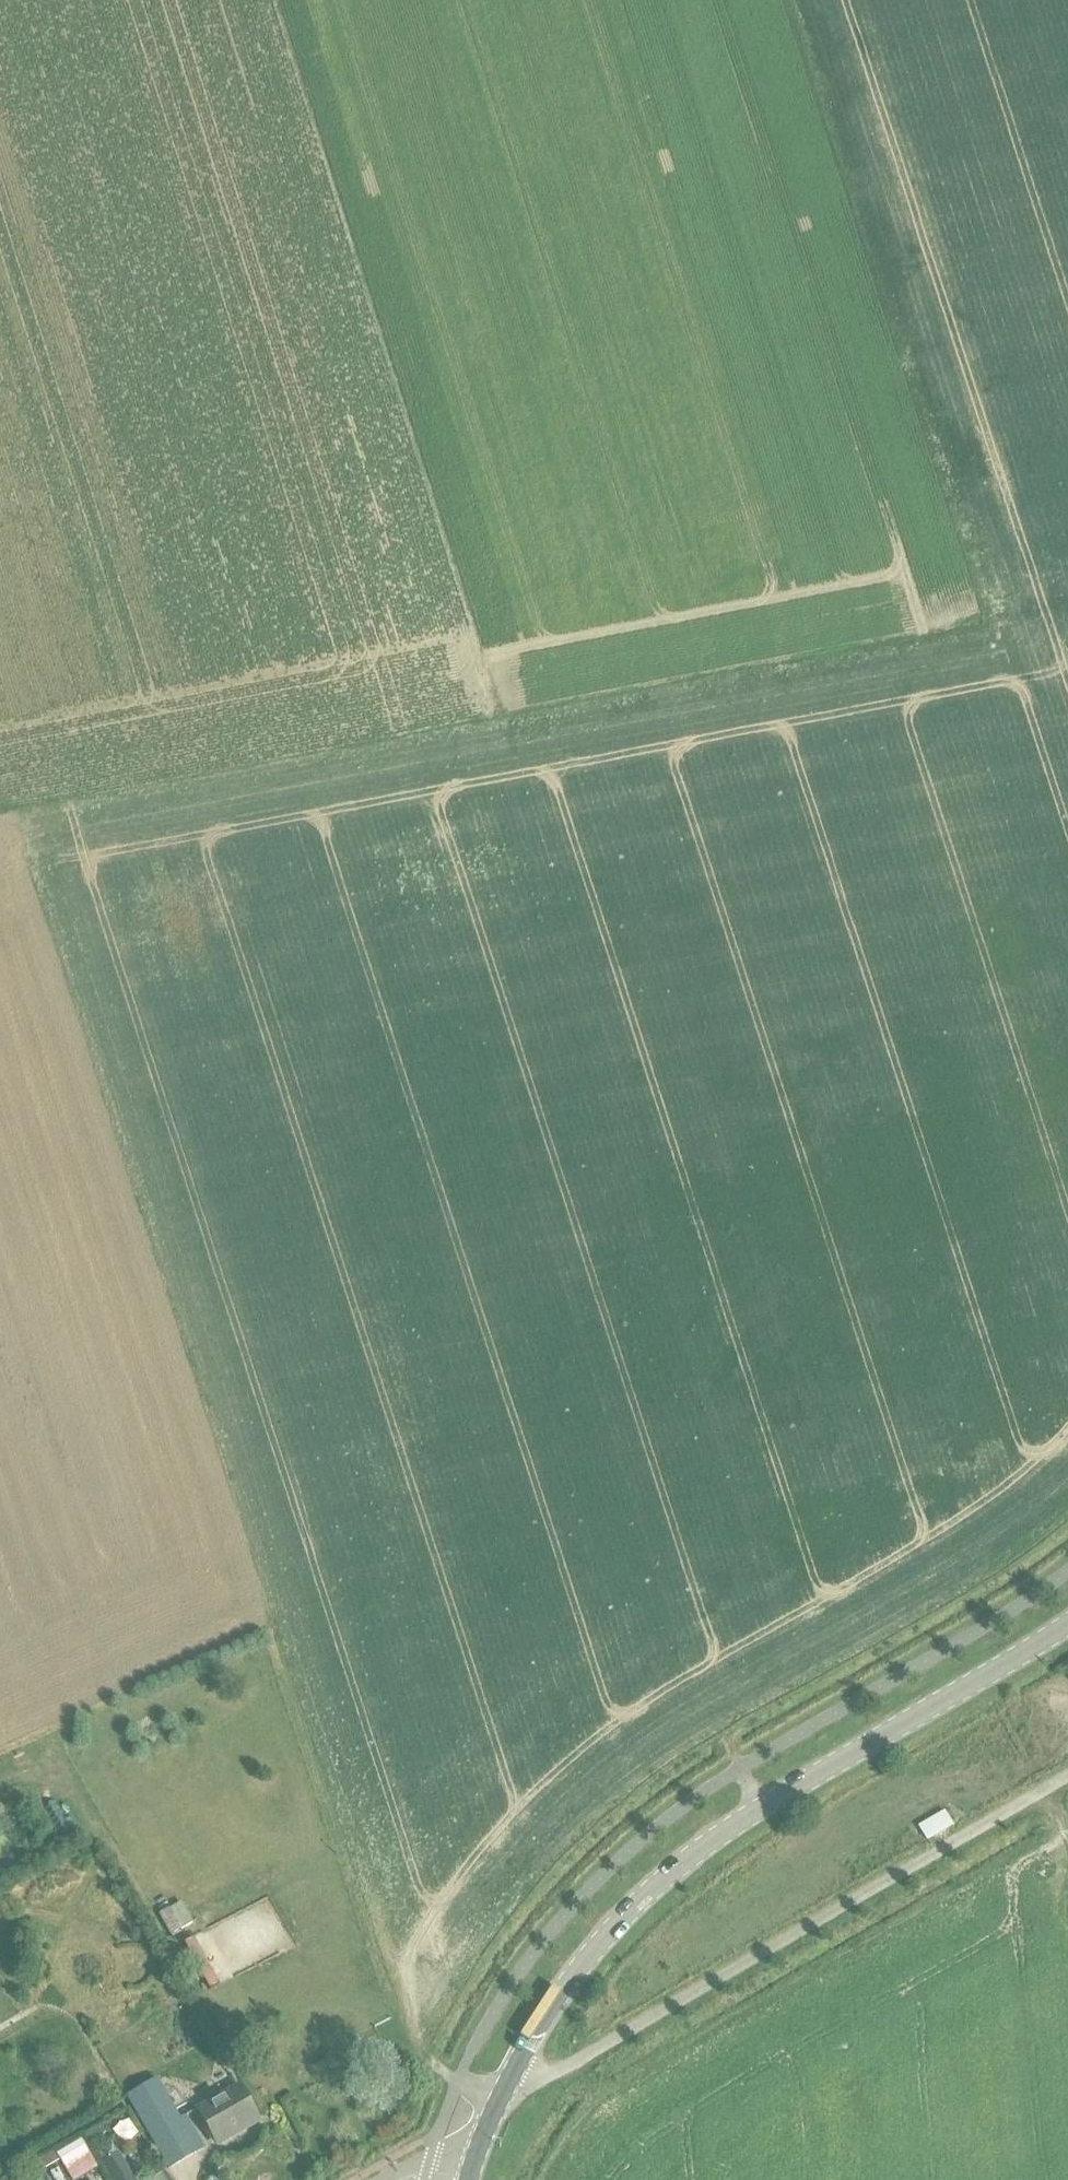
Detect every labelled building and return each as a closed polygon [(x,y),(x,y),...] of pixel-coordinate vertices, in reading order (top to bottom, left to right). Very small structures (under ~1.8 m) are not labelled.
[(932,1839),(960,1823),(950,1806),(922,1821),(932,1839)] [(159,2080),(129,2097),(169,2169),(204,2149),(186,2116),(181,2119),(159,2080)] [(211,2102),(198,2110),(216,2142),(239,2128),(241,2132),(259,2122),(238,2086),(211,2102)] [(72,2179),(77,2179),(98,2167),(80,2139),(56,2154),(72,2179)] [(113,2179),(132,2179),(118,2156),(104,2164),(113,2179)]
